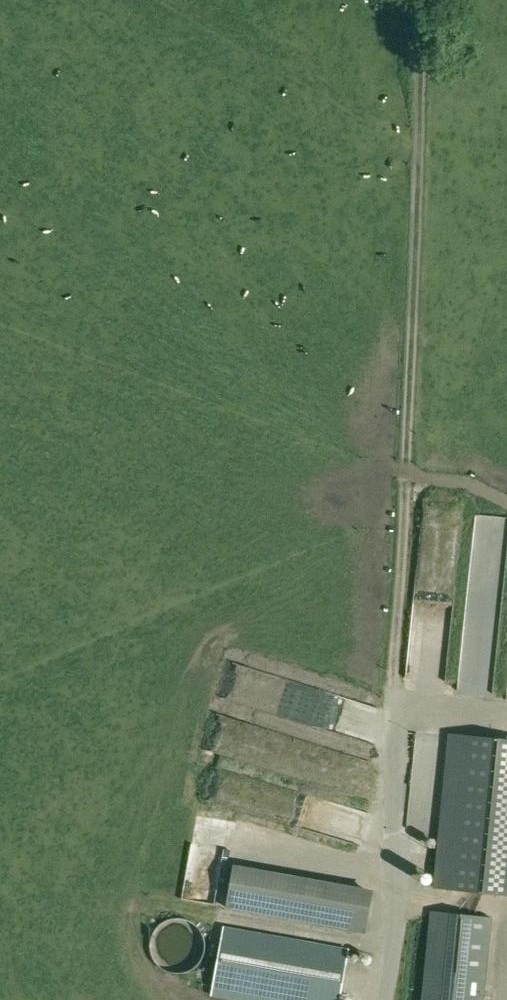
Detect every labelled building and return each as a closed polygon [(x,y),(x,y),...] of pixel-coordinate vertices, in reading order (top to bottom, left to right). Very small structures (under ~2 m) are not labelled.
[(450,734),(434,887),(506,895),(506,740),(450,734)] [(489,919),(432,914),(424,999),(482,999),(489,919)] [(224,927),(212,994),(246,999),(339,999),(348,949),(224,927)]
